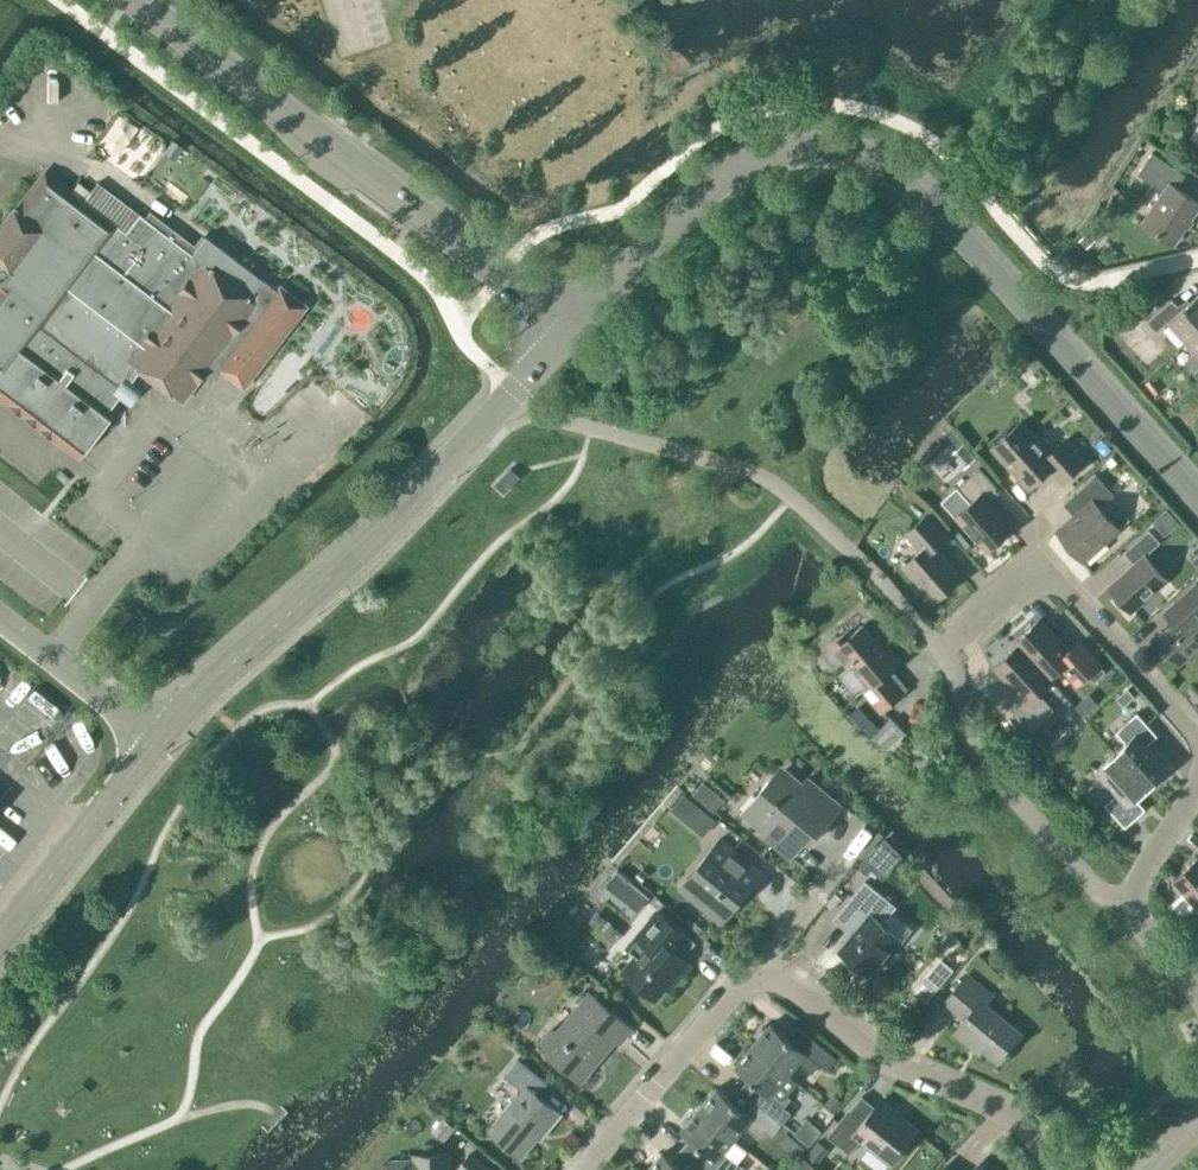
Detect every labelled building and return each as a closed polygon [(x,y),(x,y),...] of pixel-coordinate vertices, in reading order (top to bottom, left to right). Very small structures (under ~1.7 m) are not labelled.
[(126,111),(95,151),(139,185),(170,145),(126,111)] [(336,111),(332,116),(344,125),(348,120),(336,111)] [(1137,173),(1164,191),(1143,222),(1174,242),(1197,207),(1197,201),(1177,186),(1185,174),(1152,151),(1137,173)] [(77,456),(112,410),(107,407),(138,367),(181,400),(202,371),(212,379),(219,369),(242,386),(304,305),(279,287),(276,290),(205,235),(196,247),(149,211),(144,217),(98,182),(90,192),(78,182),(70,192),(44,171),(15,209),(12,207),(0,223),(0,396),(77,456)] [(1197,331),(1197,294),(1181,309),(1172,298),(1147,320),(1157,331),(1169,320),(1188,341),(1197,331)] [(1188,341),(1197,352),(1197,331),(1188,341)] [(1063,482),(1085,462),(1065,439),(1051,452),(1022,420),(992,447),(1028,487),(1050,468),(1063,482)] [(976,457),(963,442),(950,452),(964,468),(976,457)] [(520,476),(511,467),(495,484),(505,492),(520,476)] [(988,549),(1012,529),(988,502),(1001,491),(980,467),(957,487),(971,502),(957,514),(988,549)] [(1084,560),(1120,529),(1119,528),(1130,518),(1117,505),(1107,514),(1100,507),(1114,494),(1097,474),(1074,495),(1084,506),(1057,530),(1084,560)] [(1169,510),(1154,523),(1167,538),(1182,525),(1169,510)] [(935,600),(961,577),(935,547),(949,535),(929,513),(906,533),(920,550),(903,565),(935,600)] [(1145,554),(1160,541),(1149,529),(1124,551),(1135,563),(1111,584),(1134,609),(1167,579),(1145,554)] [(1197,583),(1171,604),(1182,616),(1159,637),(1181,662),(1197,647),(1197,584),(1197,583)] [(1015,640),(1018,644),(1050,677),(1064,665),(1079,682),(1088,674),(1095,681),(1106,671),(1079,641),(1068,651),(1039,619),(1015,640)] [(881,711),(903,692),(887,672),(900,661),(877,634),(873,637),(862,625),(850,635),(847,631),(831,645),(848,665),(852,661),(871,684),(863,690),(881,711)] [(1053,681),(1050,677),(1018,644),(995,664),(1024,696),(1011,708),(1032,730),(1054,710),(1039,693),(1053,681)] [(1126,742),(1115,752),(1147,788),(1168,769),(1146,745),(1157,735),(1138,712),(1117,731),(1126,742)] [(891,757),(911,738),(894,721),(875,739),(891,757)] [(1136,798),(1147,788),(1115,752),(1094,770),(1116,794),(1105,804),(1125,827),(1145,808),(1136,798)] [(816,833),(818,832),(833,814),(812,797),(815,793),(787,770),(777,782),(771,777),(742,813),(762,830),(759,832),(789,858),(812,831),(813,832),(816,833)] [(688,820),(704,832),(715,818),(700,806),(688,820)] [(724,919),(762,872),(721,837),(682,884),(724,919)] [(884,878),(902,857),(885,840),(860,868),(867,874),(872,868),(884,878)] [(1197,857),(1174,878),(1197,904),(1197,858),(1197,857)] [(649,893),(618,867),(606,881),(637,908),(649,893)] [(864,880),(834,917),(840,923),(853,933),(840,950),(869,974),(910,924),(891,909),(895,905),(871,886),(864,880)] [(688,961),(682,957),(695,941),(658,910),(627,947),(636,955),(623,971),(655,998),(676,973),(677,974),(688,961)] [(916,992),(927,1001),(949,975),(938,966),(916,992)] [(999,1060),(1021,1033),(986,1004),(992,995),(967,974),(945,1001),(966,1018),(955,1031),(972,1045),(975,1041),(999,1060)] [(620,1042),(632,1027),(589,991),(577,1006),(582,1009),(561,1034),(552,1027),(541,1041),(549,1048),(546,1051),(581,1080),(594,1064),(590,1061),(612,1035),(620,1042)] [(790,1039),(770,1023),(752,1044),(788,1074),(799,1061),(812,1072),(819,1064),(827,1070),(837,1058),(800,1027),(790,1039)] [(783,1123),(791,1113),(784,1106),(791,1097),(787,1094),(798,1082),(788,1074),(752,1044),(735,1065),(763,1089),(754,1100),(783,1123)] [(547,1129),(561,1112),(538,1093),(547,1082),(518,1058),(504,1074),(523,1090),(489,1130),(521,1156),(544,1127),(547,1129)] [(745,1111),(716,1087),(698,1109),(724,1130),(735,1138),(745,1126),(758,1137),(765,1128),(773,1135),(783,1123),(754,1100),(745,1111)] [(892,1163),(918,1130),(880,1099),(874,1106),(861,1095),(840,1122),(839,1120),(827,1135),(850,1153),(861,1138),(892,1163)] [(747,1147),(735,1138),(724,1130),(698,1109),(681,1130),(710,1154),(700,1165),(706,1169),(743,1169),(745,1168),(736,1162),(747,1147)] [(829,1148),(818,1139),(805,1155),(816,1164),(829,1148)] [(448,1152),(414,1154),(414,1159),(390,1160),(391,1169),(449,1169),(448,1152)] [(662,1152),(647,1169),(684,1169),(662,1152)] [(470,1153),(458,1168),(460,1169),(491,1169),(470,1153)] [(770,1167),(751,1157),(744,1169),(769,1169),(770,1167)] [(938,1169),(956,1169),(947,1161),(938,1169)] [(978,1161),(969,1169),(987,1169),(978,1161)]
